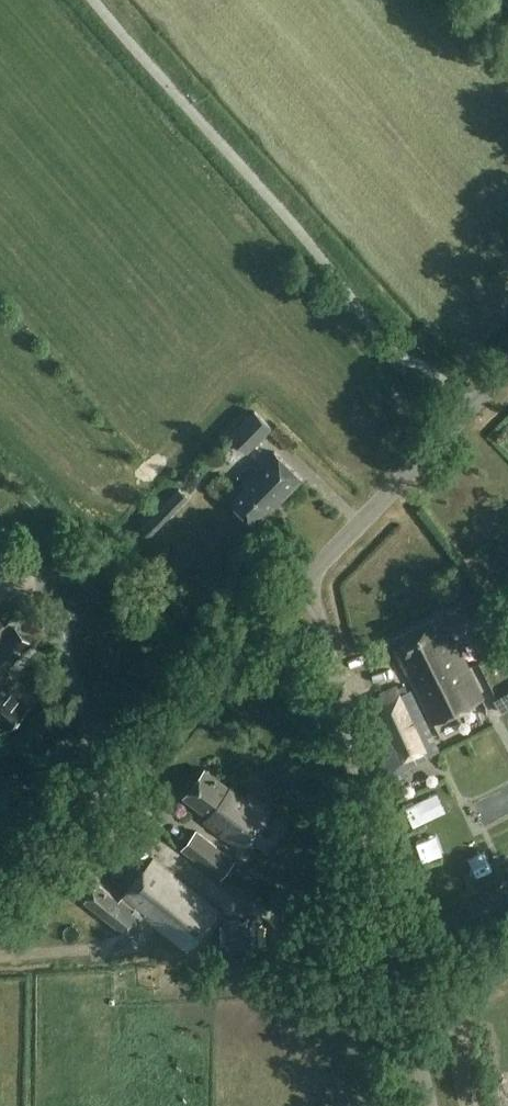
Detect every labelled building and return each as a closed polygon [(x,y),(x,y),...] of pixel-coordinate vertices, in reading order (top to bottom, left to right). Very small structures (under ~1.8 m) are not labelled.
[(255,409),(230,436),(249,453),(273,426),(255,409)] [(278,504),(303,479),(275,451),(242,484),(245,487),(231,501),(254,523),(275,501),(278,504)] [(179,488),(142,526),(152,536),(189,497),(179,488)] [(165,540),(199,502),(192,495),(158,533),(165,540)] [(446,612),(455,628),(470,620),(462,604),(446,612)] [(433,723),(482,698),(452,637),(447,640),(436,618),(392,639),(433,723)] [(28,645),(13,629),(8,634),(0,625),(0,674),(28,645)] [(7,728),(29,705),(0,676),(0,721),(7,728)] [(431,759),(414,722),(426,716),(413,688),(408,690),(405,683),(398,686),(397,685),(370,697),(379,717),(358,726),(364,740),(375,735),(393,776),(431,759)] [(242,850),(272,811),(249,793),(245,798),(206,769),(184,797),(208,815),(204,821),(242,850)] [(507,829),(507,800),(482,813),(494,836),(507,829)] [(220,878),(234,860),(196,831),(183,849),(220,878)] [(188,951),(219,912),(153,859),(119,901),(97,884),(84,900),(123,930),(138,911),(188,951)] [(356,861),(330,867),(339,909),(365,903),(356,861)] [(223,921),(225,951),(265,948),(265,944),(277,943),(276,922),(263,923),(263,918),(223,921)]
